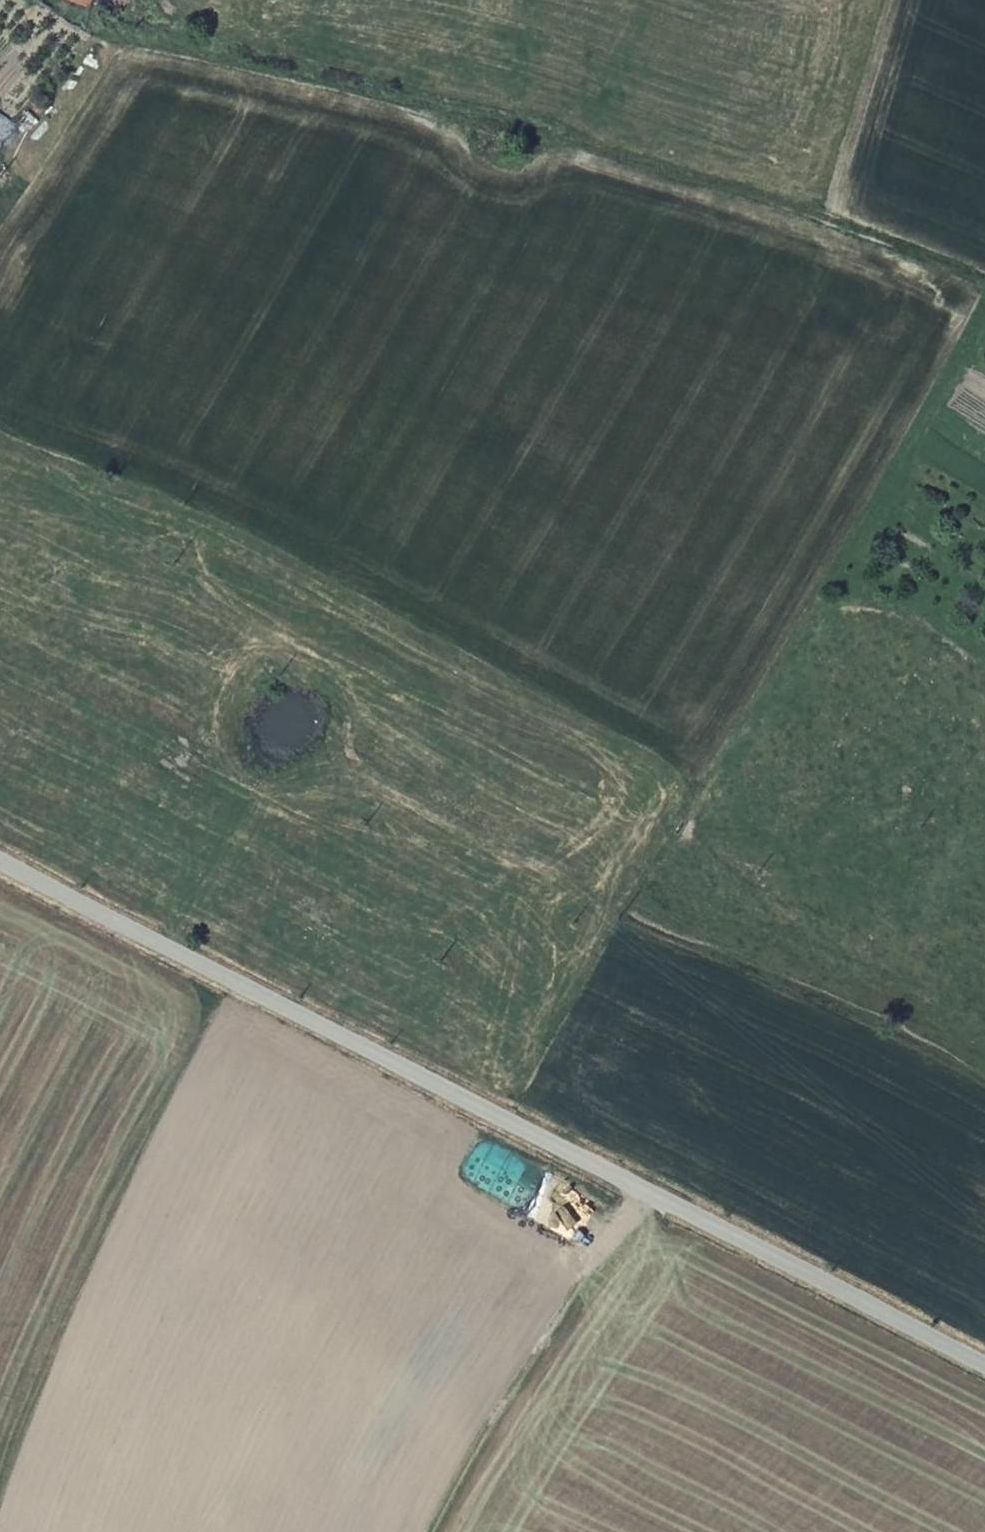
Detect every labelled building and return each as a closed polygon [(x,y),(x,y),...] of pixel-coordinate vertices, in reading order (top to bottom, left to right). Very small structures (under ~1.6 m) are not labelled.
[(44,85),(32,98),(43,106),(53,95),(44,85)]
